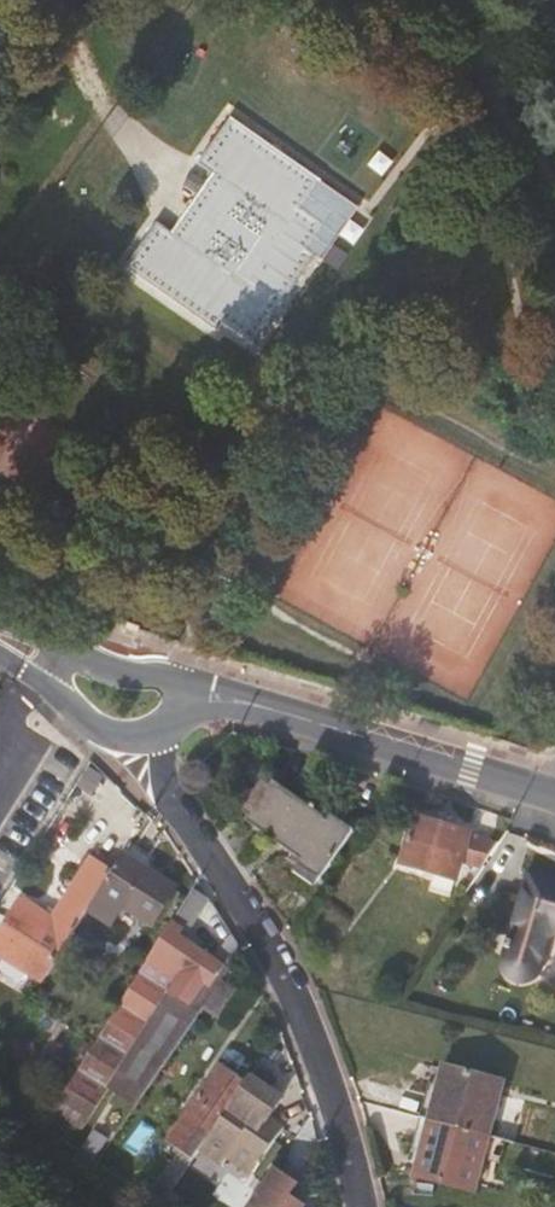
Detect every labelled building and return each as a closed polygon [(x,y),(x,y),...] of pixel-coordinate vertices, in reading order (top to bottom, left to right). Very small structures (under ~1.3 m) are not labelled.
[(319,181),(230,118),(198,161),(213,172),(173,231),(158,222),(124,267),(217,330),(222,323),(253,343),(314,254),(304,250),(324,225),(298,207),(319,181)] [(245,823),(300,861),(296,867),(318,882),(353,831),(331,816),(328,821),(272,783),(269,788),(261,782),(240,812),(248,818),(245,823)] [(481,868),(499,841),(414,818),(401,864),(455,879),(460,862),(481,868)] [(114,867),(91,904),(111,917),(124,897),(153,917),(177,880),(149,862),(155,851),(133,836),(114,867)] [(5,922),(58,957),(91,904),(114,867),(91,853),(62,901),(78,911),(66,932),(49,921),(54,914),(22,893),(5,922)] [(526,873),(512,918),(501,955),(500,963),(502,971),(506,975),(511,978),(517,978),(523,977),(527,974),(531,969),(540,937),(545,933),(550,930),(554,930),(554,882),(526,873)] [(196,882),(172,919),(184,927),(189,930),(211,893),(196,882)] [(62,901),(54,914),(49,921),(66,932),(78,911),(62,901)] [(172,919),(55,1105),(85,1125),(99,1104),(124,1122),(230,966),(217,958),(180,934),(184,927),(172,919)] [(244,945),(235,930),(217,958),(230,966),(244,945)] [(446,1062),(430,1118),(488,1133),(503,1078),(446,1062)] [(236,1093),(203,1141),(215,1150),(239,1116),(260,1130),(283,1096),(249,1073),(236,1093)] [(156,1154),(182,1173),(203,1141),(236,1093),(213,1078),(185,1119),(182,1116),(156,1154)] [(500,1161),(507,1138),(488,1133),(430,1118),(416,1172),(474,1188),(483,1156),(500,1161)] [(248,1206),(305,1206),(291,1197),(299,1185),(275,1168),(248,1206)]
